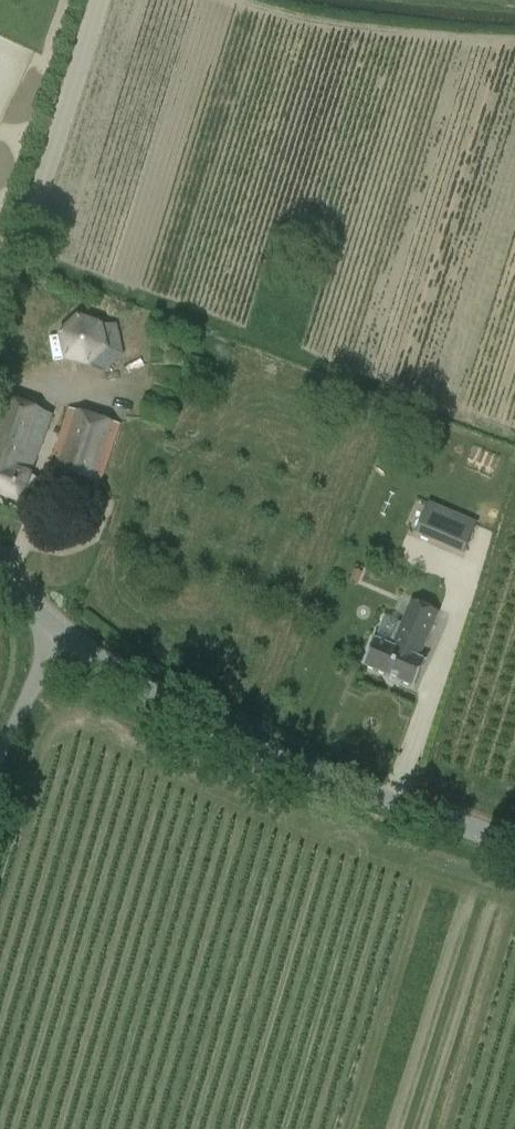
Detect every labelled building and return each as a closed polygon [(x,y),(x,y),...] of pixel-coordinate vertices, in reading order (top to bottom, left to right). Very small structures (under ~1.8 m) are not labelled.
[(101,324),(76,316),(56,333),(63,361),(89,368),(93,364),(105,372),(122,353),(116,326),(101,324)] [(46,415),(0,399),(0,497),(14,502),(46,415)] [(119,425),(67,408),(47,476),(96,493),(113,446),(119,425)] [(473,524),(427,504),(416,530),(462,550),(473,524)] [(360,665),(369,669),(411,686),(421,661),(422,660),(418,658),(415,657),(434,612),(434,611),(407,600),(388,646),(373,640),(371,639),(360,665)]
